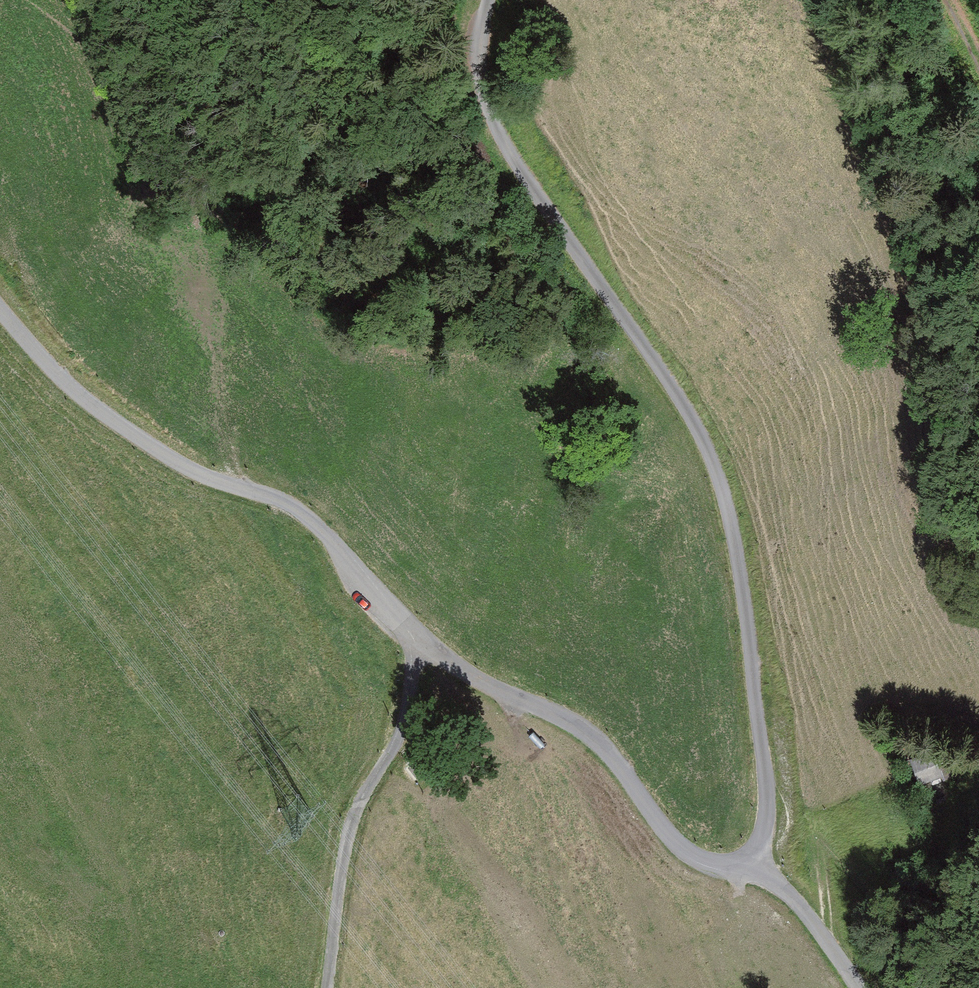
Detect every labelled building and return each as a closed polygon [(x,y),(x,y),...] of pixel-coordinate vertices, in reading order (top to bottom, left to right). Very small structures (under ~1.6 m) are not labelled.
[(938,752),(914,758),(921,785),(945,778),(938,752)]
